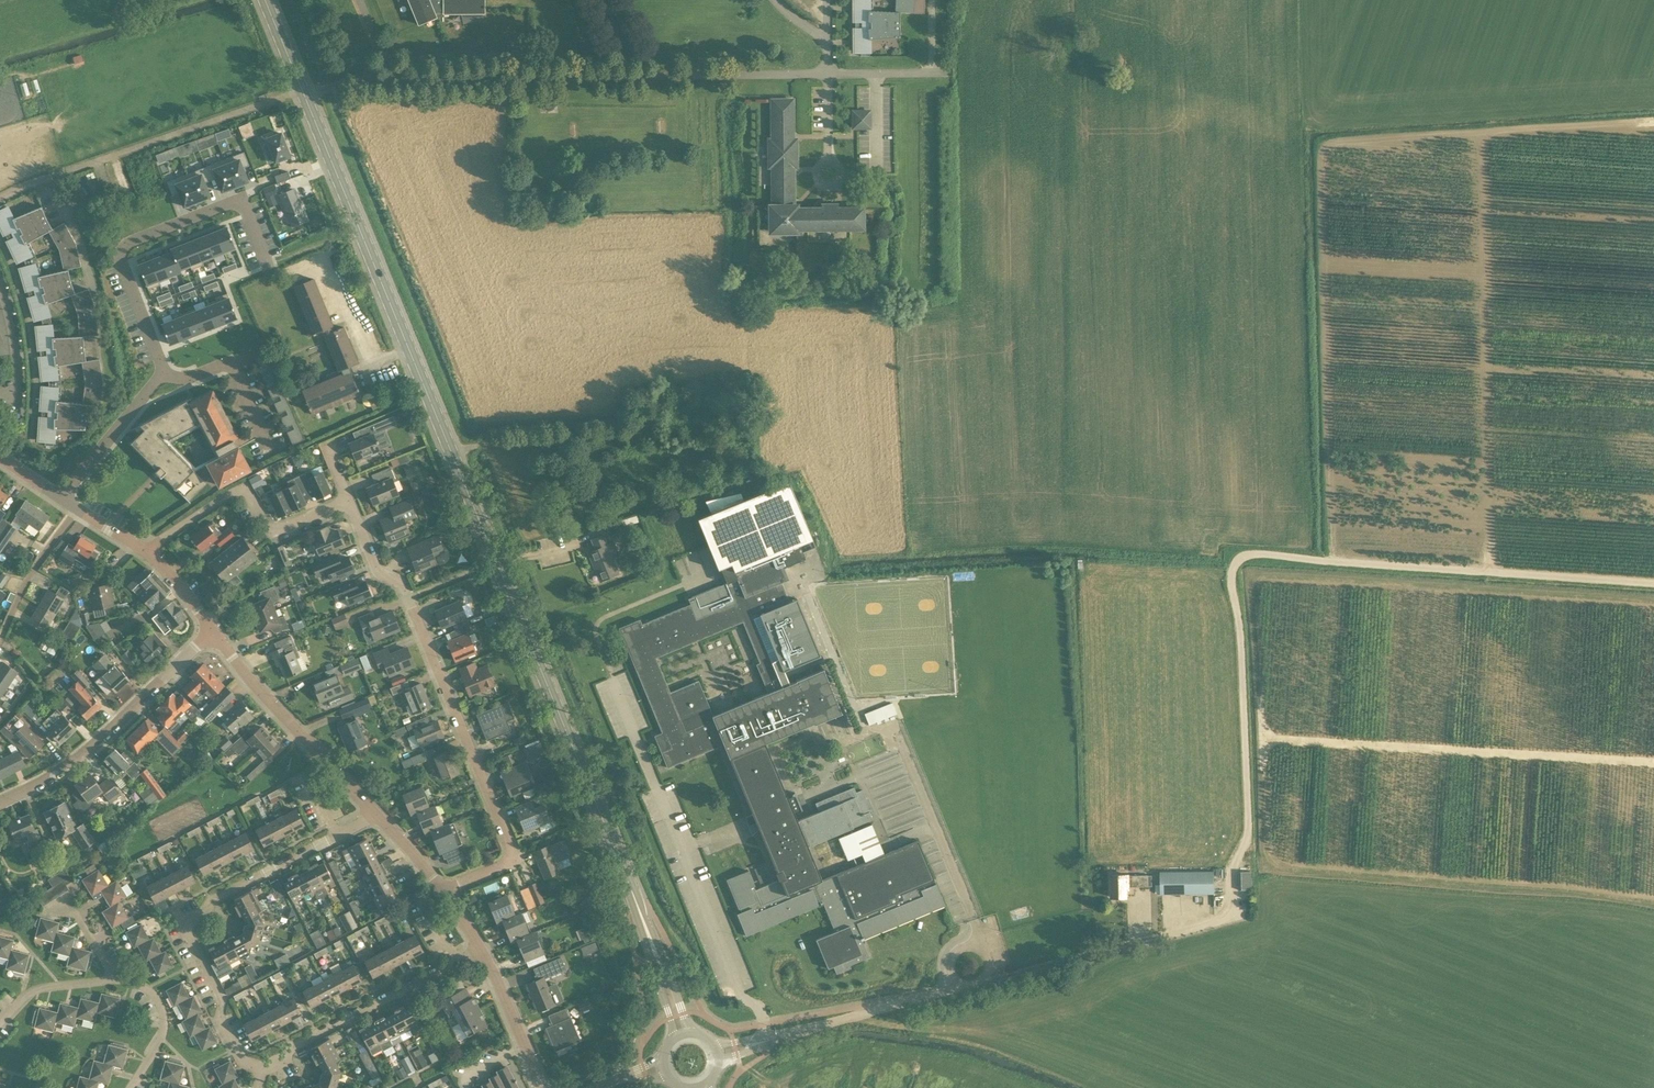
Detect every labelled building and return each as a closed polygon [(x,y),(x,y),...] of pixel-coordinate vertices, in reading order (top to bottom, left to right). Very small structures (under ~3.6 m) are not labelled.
[(418,24),(436,17),(435,16),(443,13),(461,13),(463,23),(483,20),(482,13),(484,13),(484,0),(409,0),(418,24)] [(852,10),(852,22),(853,22),(853,25),(899,25),(899,23),(899,12),(924,13),(924,0),(895,0),(894,12),(871,11),(871,0),(854,0),(854,10),(852,10)] [(852,28),(852,40),(854,40),(854,52),(859,52),(859,56),(865,56),(865,52),(868,52),(868,40),(900,38),(899,27),(899,25),(853,25),(853,28),(852,28)] [(75,56),(77,63),(86,61),(85,53),(75,56)] [(768,153),(796,153),(796,139),(793,139),(792,100),(771,100),(772,139),(768,139),(768,153)] [(853,111),(853,128),(869,128),(869,111),(853,111)] [(249,130),(246,123),(238,126),(241,134),(249,130)] [(270,150),(266,152),(270,162),(275,160),(275,162),(290,156),(281,133),(278,134),(277,132),(268,136),(269,137),(266,139),(270,150)] [(202,138),(195,141),(199,150),(206,147),(202,138)] [(193,152),(198,150),(195,141),(189,143),(193,152)] [(243,152),(224,159),(235,188),(244,184),(243,183),(247,181),(242,167),(249,165),(243,152)] [(162,153),(156,155),(159,162),(165,160),(162,153)] [(790,202),(790,200),(793,200),(793,167),(796,167),(796,153),(768,153),(769,167),(772,167),(772,202),(790,202)] [(224,159),(205,167),(210,180),(216,177),(222,191),(226,190),(227,191),(235,188),(224,159)] [(205,167),(186,174),(197,203),(206,199),(205,198),(209,196),(204,182),(210,180),(205,167)] [(290,178),(288,171),(275,176),(277,183),(290,178)] [(186,174),(167,182),(172,195),(178,192),(184,206),(188,204),(189,206),(197,203),(186,174)] [(263,189),(271,207),(277,204),(273,194),(277,192),(274,184),(263,189)] [(305,220),(292,188),(279,193),(292,226),(305,220)] [(790,202),(772,202),(772,204),(772,205),(769,205),(769,233),(797,233),(797,229),(800,229),(800,211),(796,211),(790,206),(790,202)] [(836,204),(829,205),(829,229),(863,229),(863,208),(836,208),(836,204)] [(0,206),(0,223),(0,224),(0,228),(3,235),(5,235),(6,237),(47,219),(45,216),(41,206),(13,218),(7,207),(5,209),(3,205),(0,206)] [(800,211),(800,229),(829,229),(829,205),(822,205),(822,208),(802,208),(802,211),(800,211)] [(256,217),(271,213),(269,207),(254,211),(256,217)] [(150,212),(139,215),(141,225),(152,223),(150,212)] [(52,229),(47,219),(6,237),(8,240),(6,241),(11,252),(14,250),(19,261),(23,259),(25,263),(34,259),(26,243),(48,231),(58,250),(75,243),(64,222),(52,229)] [(273,219),(260,222),(262,230),(275,227),(273,219)] [(227,227),(215,232),(224,254),(236,249),(227,227)] [(269,246),(282,242),(278,229),(265,233),(269,246)] [(215,232),(204,236),(213,258),(224,254),(215,232)] [(204,236),(193,240),(202,262),(213,258),(204,236)] [(193,240),(182,245),(191,267),(190,267),(191,269),(203,265),(202,262),(193,240)] [(75,243),(58,250),(63,271),(39,276),(34,259),(25,263),(26,267),(21,268),(25,279),(22,280),(26,291),(27,291),(28,294),(71,282),(67,270),(81,267),(75,243)] [(182,245),(171,249),(172,252),(180,271),(190,267),(191,267),(182,245)] [(172,252),(161,256),(169,275),(180,271),(172,252)] [(161,256),(150,260),(159,282),(170,278),(169,275),(161,256)] [(150,260),(138,265),(142,275),(148,289),(160,285),(159,282),(150,260)] [(356,387),(347,366),(358,362),(343,326),(334,330),(332,325),(333,325),(313,278),(293,287),(308,321),(303,323),(308,336),(315,333),(322,330),(324,335),(323,335),(338,370),(330,373),(331,377),(302,389),(310,407),(312,414),(359,394),(356,387)] [(75,293),(71,282),(28,294),(29,297),(27,297),(31,309),(33,308),(36,319),(40,318),(42,322),(51,320),(47,303),(70,295),(77,315),(96,311),(88,289),(75,293)] [(229,298),(217,303),(225,322),(237,318),(229,298)] [(217,303),(206,307),(214,326),(225,322),(217,303)] [(206,307),(195,311),(203,331),(214,326),(206,307)] [(96,311),(77,315),(78,336),(53,338),(51,320),(42,322),(42,326),(38,327),(39,338),(37,339),(38,350),(39,350),(40,353),(84,349),(83,336),(98,335),(96,311)] [(195,311),(184,316),(192,335),(203,331),(195,311)] [(184,316),(173,320),(181,339),(192,335),(184,316)] [(173,320),(162,324),(169,344),(181,339),(173,320)] [(85,361),(84,349),(40,353),(40,356),(38,357),(40,368),(42,368),(43,380),(48,379),(48,383),(58,383),(56,366),(81,362),(84,383),(103,382),(99,359),(85,361)] [(292,445),(305,439),(266,352),(253,358),(259,370),(266,367),(268,371),(261,375),(265,385),(272,381),(274,386),(267,389),(272,399),(279,396),(281,400),(274,403),(278,414),(285,410),(287,415),(280,418),(285,428),(292,425),(294,429),(287,432),(292,445)] [(58,383),(48,383),(48,388),(44,387),(43,399),(40,399),(40,411),(41,411),(41,414),(85,415),(87,405),(100,406),(103,382),(84,383),(81,404),(57,401),(58,383)] [(189,405),(186,401),(140,425),(144,430),(130,443),(157,470),(155,471),(161,476),(162,475),(188,501),(190,500),(207,483),(205,482),(213,474),(219,485),(249,469),(237,448),(236,449),(235,446),(236,446),(233,440),(231,441),(231,439),(236,436),(212,391),(191,403),(191,404),(189,405)] [(85,415),(41,414),(41,417),(39,417),(38,429),(41,429),(40,441),(44,441),(44,445),(50,446),(50,441),(53,441),(54,429),(85,430),(85,419),(85,415)] [(377,453),(377,451),(379,450),(373,434),(396,424),(393,415),(357,430),(360,438),(348,443),(355,460),(370,454),(372,455),(377,453)] [(318,467),(299,476),(306,491),(312,488),(317,499),(330,492),(318,467)] [(374,504),(382,501),(398,494),(393,482),(396,480),(390,467),(371,475),(375,485),(367,488),(374,504)] [(259,474),(249,479),(254,488),(264,483),(259,474)] [(306,491),(299,476),(287,481),(289,487),(282,490),(292,510),(305,504),(300,493),(306,491)] [(823,669),(795,680),(795,681),(789,683),(784,670),(820,655),(796,598),(789,601),(781,582),(788,579),(783,567),(804,558),(799,545),(812,539),(788,481),(743,500),(740,493),(705,501),(710,513),(697,519),(718,569),(720,568),(723,575),(726,582),(688,598),(690,604),(642,624),(640,619),(618,628),(661,732),(653,735),(667,767),(722,744),(751,814),(744,817),(750,832),(757,829),(778,880),(753,890),(746,871),(726,879),(738,909),(739,909),(741,912),(736,914),(745,936),(818,906),(817,902),(821,900),(834,931),(815,939),(827,968),(833,966),(836,974),(850,968),(849,965),(869,957),(862,940),(945,906),(936,886),(932,888),(930,882),(934,880),(918,841),(884,855),(872,825),(839,839),(848,860),(862,855),(865,863),(822,881),(808,847),(873,820),(870,813),(871,813),(862,790),(856,792),(853,787),(815,803),(818,812),(797,821),(794,814),(801,811),(795,796),(788,799),(764,743),(813,723),(813,724),(841,713),(823,669)] [(8,495),(0,489),(0,507),(8,495)] [(437,489),(430,491),(432,498),(439,495),(437,489)] [(279,517),(292,510),(282,490),(274,494),(272,490),(265,493),(268,501),(271,499),(279,517)] [(17,515),(13,520),(25,529),(27,527),(36,533),(38,530),(39,531),(49,516),(25,499),(15,514),(17,515)] [(402,539),(401,537),(409,534),(404,520),(415,516),(408,500),(390,507),(393,515),(380,520),(390,542),(394,540),(394,542),(402,539)] [(0,522),(0,553),(17,528),(2,518),(0,522)] [(222,534),(212,522),(191,538),(201,551),(215,540),(220,546),(233,535),(229,529),(222,534)] [(313,540),(319,554),(343,544),(337,530),(330,533),(327,527),(313,532),(316,539),(313,540)] [(609,540),(622,534),(623,534),(620,527),(607,532),(609,540)] [(588,552),(600,581),(618,573),(602,535),(591,539),(595,549),(588,552)] [(407,548),(417,572),(437,563),(433,555),(444,550),(437,536),(407,548)] [(63,550),(58,557),(70,565),(74,558),(90,568),(99,553),(93,550),(95,546),(80,537),(74,547),(68,543),(64,550),(63,550)] [(242,538),(210,563),(225,582),(257,557),(242,538)] [(273,549),(278,563),(288,559),(282,545),(273,549)] [(328,571),(332,580),(354,571),(348,557),(339,560),(337,554),(312,565),(317,576),(328,571)] [(137,595),(137,594),(146,587),(158,577),(152,571),(150,572),(146,568),(128,585),(137,595)] [(8,577),(2,573),(0,577),(0,587),(1,588),(8,577)] [(80,576),(71,578),(74,590),(83,587),(80,576)] [(146,587),(137,594),(151,609),(171,591),(158,577),(146,587)] [(283,577),(278,579),(281,587),(286,585),(283,577)] [(356,585),(354,578),(331,588),(336,600),(345,596),(349,605),(371,595),(365,581),(356,585)] [(104,615),(103,607),(113,605),(109,584),(97,587),(96,585),(92,586),(91,588),(88,589),(94,617),(104,615)] [(48,589),(39,604),(56,614),(64,599),(69,591),(60,586),(56,594),(48,589)] [(261,601),(250,606),(253,614),(253,619),(274,611),(272,604),(279,599),(274,586),(260,591),(261,594),(259,595),(261,601)] [(300,600),(295,588),(290,590),(295,602),(300,600)] [(10,592),(6,600),(11,602),(15,594),(10,592)] [(164,634),(171,629),(186,617),(173,601),(151,618),(164,634)] [(452,623),(455,630),(469,624),(459,601),(435,611),(441,628),(452,623)] [(127,603),(117,604),(119,613),(129,611),(127,603)] [(488,603),(481,606),(485,617),(492,614),(488,603)] [(39,604),(30,619),(47,628),(56,614),(39,604)] [(274,611),(253,619),(257,623),(260,631),(269,628),(272,627),(274,633),(288,628),(284,616),(277,618),(274,611)] [(90,623),(88,612),(80,614),(83,625),(90,623)] [(372,612),(360,617),(365,630),(362,631),(368,644),(376,641),(375,639),(399,629),(392,612),(375,619),(372,612)] [(344,613),(331,619),(336,630),(349,625),(344,613)] [(485,619),(487,625),(496,622),(493,616),(485,619)] [(89,627),(97,638),(112,627),(105,617),(89,627)] [(64,629),(74,636),(80,627),(69,620),(64,629)] [(469,624),(455,630),(450,632),(453,639),(448,641),(456,661),(476,652),(468,633),(472,631),(469,624)] [(70,643),(74,636),(64,629),(59,637),(70,643)] [(137,647),(142,653),(140,654),(148,662),(165,647),(166,647),(156,635),(155,633),(154,632),(137,647)] [(285,677),(301,670),(296,658),(300,657),(291,635),(285,638),(288,644),(271,652),(275,661),(278,660),(285,677)] [(45,636),(39,647),(45,650),(51,639),(45,636)] [(52,640),(47,651),(54,655),(60,643),(52,640)] [(119,643),(115,646),(121,653),(124,650),(119,643)] [(385,664),(390,675),(414,665),(407,647),(389,654),(387,648),(374,653),(379,666),(385,664)] [(131,667),(137,661),(127,649),(121,655),(131,667)] [(104,654),(92,665),(102,675),(95,681),(107,694),(112,689),(116,692),(129,680),(121,671),(120,672),(104,654)] [(365,654),(359,656),(365,669),(371,667),(365,654)] [(339,665),(343,673),(344,676),(362,668),(357,657),(339,665)] [(462,675),(470,695),(494,685),(486,666),(476,670),(473,662),(460,667),(463,675),(462,675)] [(0,669),(0,683),(7,687),(17,672),(4,663),(0,669)] [(200,707),(210,698),(223,685),(203,664),(191,676),(194,679),(183,689),(200,707)] [(320,701),(328,698),(331,706),(352,698),(348,687),(342,690),(337,676),(343,673),(339,665),(324,671),(327,678),(313,684),(320,701)] [(71,675),(77,682),(69,688),(84,704),(78,709),(87,719),(101,706),(93,696),(92,697),(91,697),(94,694),(87,686),(89,684),(77,670),(71,675)] [(403,675),(391,680),(393,685),(405,680),(403,675)] [(393,694),(403,690),(412,713),(430,706),(421,683),(410,687),(407,681),(390,688),(393,694)] [(226,687),(210,703),(200,713),(209,722),(235,696),(226,687)] [(183,712),(189,717),(192,721),(200,712),(192,703),(190,705),(176,690),(157,709),(162,713),(158,717),(168,726),(170,724),(176,730),(180,725),(175,720),(183,712)] [(67,697),(64,700),(70,707),(73,703),(67,697)] [(339,709),(343,718),(370,707),(366,698),(339,709)] [(62,700),(58,703),(66,712),(70,709),(62,700)] [(467,700),(463,703),(468,709),(472,706),(467,700)] [(220,717),(234,733),(253,718),(239,702),(220,717)] [(478,715),(487,739),(510,731),(506,721),(514,718),(508,703),(478,715)] [(863,714),(868,724),(894,713),(890,703),(863,714)] [(26,705),(21,711),(30,720),(35,714),(26,705)] [(51,742),(55,738),(60,743),(76,727),(62,714),(55,708),(42,721),(38,717),(32,723),(40,731),(51,742)] [(20,750),(29,758),(43,743),(15,715),(1,730),(21,750),(20,750)] [(181,745),(180,744),(175,739),(167,731),(163,727),(159,731),(147,718),(125,739),(132,746),(131,746),(131,748),(133,751),(135,751),(136,750),(138,752),(152,739),(169,757),(181,745)] [(345,736),(351,749),(366,743),(357,720),(339,727),(342,737),(345,736)] [(418,720),(406,725),(411,736),(416,734),(421,745),(443,735),(437,721),(421,727),(418,720)] [(250,743),(255,749),(270,736),(261,726),(245,741),(241,736),(232,744),(224,751),(223,752),(228,757),(235,751),(238,754),(250,743)] [(182,742),(191,736),(188,731),(179,738),(182,742)] [(225,736),(218,743),(224,751),(232,744),(225,736)] [(270,736),(255,749),(265,759),(279,746),(270,736)] [(520,736),(513,740),(516,746),(523,743),(520,736)] [(530,760),(545,756),(542,744),(527,748),(530,760)] [(115,750),(104,760),(121,778),(127,772),(133,779),(140,773),(143,770),(136,763),(134,761),(129,766),(127,763),(115,750)] [(458,772),(449,750),(433,756),(442,778),(458,772)] [(2,759),(9,774),(26,766),(18,751),(2,759)] [(842,751),(824,759),(830,770),(847,762),(842,751)] [(208,752),(203,755),(208,764),(208,765),(213,762),(214,761),(208,752)] [(423,752),(410,758),(413,765),(426,759),(423,752)] [(0,760),(0,779),(9,774),(2,759),(0,760)] [(267,765),(263,760),(246,776),(250,781),(267,765)] [(515,775),(505,780),(511,795),(522,790),(535,785),(525,761),(512,767),(515,775)] [(143,770),(140,773),(149,785),(155,793),(160,799),(162,798),(166,794),(146,768),(143,770)] [(93,800),(102,793),(110,803),(121,795),(108,777),(98,784),(90,773),(76,784),(79,789),(72,794),(77,800),(72,804),(79,814),(95,802),(93,800)] [(412,815),(417,813),(429,808),(421,787),(403,795),(412,815)] [(273,791),(267,794),(270,798),(272,803),(278,800),(276,795),(273,791)] [(155,793),(146,801),(150,807),(151,808),(160,800),(160,799),(155,793)] [(516,807),(526,830),(550,820),(543,804),(534,808),(531,801),(516,807)] [(83,823),(75,827),(64,803),(41,814),(46,823),(50,821),(57,837),(71,831),(83,850),(95,842),(90,835),(83,823)] [(435,806),(429,808),(417,813),(426,833),(432,831),(449,824),(443,826),(435,806)] [(285,815),(293,830),(304,825),(296,809),(285,815)] [(34,829),(28,814),(20,818),(19,816),(7,821),(7,823),(1,825),(0,826),(0,835),(6,833),(10,841),(14,839),(26,834),(27,837),(27,847),(32,859),(43,854),(36,839),(40,837),(37,828),(34,829)] [(285,815),(275,820),(284,836),(293,830),(285,815)] [(275,820),(265,825),(274,841),(284,836),(275,820)] [(449,824),(432,831),(440,852),(441,851),(444,859),(446,858),(448,865),(464,859),(461,851),(460,851),(457,845),(461,843),(453,822),(449,824)] [(263,846),(274,841),(265,825),(255,830),(263,846)] [(235,838),(243,854),(253,849),(245,833),(235,838)] [(235,838),(225,843),(233,859),(243,854),(235,838)] [(349,852),(352,858),(374,848),(371,842),(369,843),(366,838),(343,850),(345,855),(349,852)] [(545,877),(559,871),(555,861),(570,855),(564,840),(549,846),(548,845),(534,851),(545,877)] [(225,843),(215,849),(223,864),(233,859),(225,843)] [(374,848),(352,858),(356,865),(352,867),(354,870),(357,868),(358,868),(376,859),(374,854),(376,852),(374,848)] [(215,849),(205,854),(213,870),(223,864),(215,849)] [(203,875),(213,870),(205,854),(195,859),(203,875)] [(376,859),(358,868),(363,879),(384,868),(381,862),(379,864),(376,859)] [(109,885),(99,869),(101,867),(98,861),(85,869),(88,875),(82,879),(92,896),(93,895),(101,890),(109,885)] [(317,862),(312,865),(323,886),(329,883),(331,887),(335,885),(323,861),(318,864),(317,862)] [(308,870),(303,872),(314,895),(318,893),(316,889),(323,886),(312,865),(307,868),(308,870)] [(177,871),(185,887),(195,881),(187,866),(177,871)] [(336,866),(332,868),(337,879),(342,876),(336,866)] [(384,868),(363,879),(368,889),(387,879),(384,874),(386,873),(384,868)] [(63,880),(66,884),(72,880),(65,869),(61,872),(60,871),(58,872),(63,880)] [(177,871),(167,876),(175,892),(185,887),(177,871)] [(1214,894),(1214,871),(1160,871),(1160,894),(1214,894)] [(1239,872),(1240,890),(1252,889),(1251,871),(1239,872)] [(48,879),(52,886),(58,883),(63,880),(58,872),(48,879)] [(297,873),(292,875),(303,896),(309,893),(311,897),(314,895),(303,872),(298,875),(297,873)] [(1127,887),(1129,887),(1148,887),(1148,874),(1110,875),(1111,897),(1127,897),(1127,887)] [(293,902),(303,896),(292,875),(287,878),(288,880),(283,883),(293,902)] [(167,876),(157,881),(165,897),(175,892),(167,876)] [(342,876),(337,879),(342,889),(347,887),(346,885),(351,883),(348,878),(344,880),(342,876)] [(277,879),(270,883),(272,886),(274,890),(281,886),(277,879)] [(389,883),(387,879),(368,889),(363,891),(365,895),(370,893),(373,898),(394,888),(391,882),(389,883)] [(66,884),(63,880),(58,883),(64,892),(69,889),(66,884)] [(104,894),(111,906),(119,901),(119,902),(128,896),(117,880),(109,885),(101,890),(93,895),(95,900),(104,894)] [(155,902),(165,897),(157,881),(147,887),(155,902)] [(58,883),(52,886),(59,896),(64,892),(58,883)] [(59,896),(52,886),(47,890),(53,899),(59,896)] [(275,891),(273,892),(276,898),(285,894),(281,886),(274,890),(275,891)] [(234,906),(236,910),(257,899),(255,895),(260,892),(257,887),(234,899),(236,904),(234,906)] [(528,887),(520,890),(528,909),(535,906),(528,887)] [(394,888),(373,898),(378,908),(372,912),(375,917),(387,911),(384,905),(397,899),(394,894),(396,892),(394,888)] [(544,902),(539,889),(531,893),(536,906),(544,902)] [(53,899),(47,890),(42,893),(48,903),(53,899)] [(48,903),(42,893),(37,897),(43,906),(48,903)] [(498,923),(503,920),(515,915),(506,895),(489,902),(498,923)] [(258,901),(257,899),(236,910),(239,916),(242,915),(244,919),(257,912),(262,909),(264,908),(266,907),(262,899),(258,901)] [(354,900),(349,902),(352,909),(357,906),(354,900)] [(129,917),(119,902),(119,901),(111,906),(102,911),(113,928),(121,923),(125,929),(136,922),(132,915),(129,917)] [(357,906),(352,909),(355,915),(360,913),(357,906)] [(349,911),(338,917),(346,933),(357,927),(349,911)] [(244,925),(243,927),(260,932),(263,923),(258,913),(257,912),(244,919),(246,924),(244,925)] [(521,913),(515,915),(503,920),(512,940),(516,938),(529,933),(521,913)] [(59,922),(40,917),(39,921),(36,920),(34,926),(37,927),(35,937),(53,942),(54,937),(55,937),(56,932),(59,922)] [(328,922),(336,938),(346,933),(338,917),(328,922)] [(300,922),(293,925),(295,930),(296,930),(299,935),(297,936),(300,941),(304,939),(301,934),(303,933),(300,927),(302,927),(300,922)] [(149,939),(141,923),(128,930),(125,932),(133,948),(137,946),(149,939)] [(367,926),(357,931),(359,935),(361,934),(363,933),(369,930),(367,926)] [(260,932),(243,927),(242,930),(244,933),(240,935),(247,948),(257,943),(260,932)] [(330,927),(324,930),(330,941),(336,937),(330,927)] [(586,927),(578,929),(581,941),(589,938),(586,927)] [(357,931),(347,936),(349,940),(359,935),(357,931)] [(54,937),(53,942),(50,951),(69,956),(70,951),(71,951),(72,946),(75,937),(56,932),(55,937),(54,937)] [(529,933),(516,938),(526,960),(542,953),(533,932),(529,934),(529,933)] [(233,935),(229,937),(240,958),(245,955),(247,959),(253,961),(256,955),(248,952),(246,948),(247,948),(244,942),(240,935),(235,938),(233,935)] [(321,935),(313,940),(317,948),(326,943),(321,935)] [(404,940),(412,956),(422,951),(414,935),(404,940)] [(8,959),(9,954),(10,954),(11,949),(14,940),(0,936),(0,957),(8,959)] [(145,961),(149,959),(155,956),(161,952),(153,937),(149,939),(137,946),(145,961)] [(224,943),(220,945),(230,963),(240,958),(229,937),(223,940),(224,943)] [(404,940),(394,945),(402,961),(412,956),(404,940)] [(597,941),(582,945),(585,954),(599,949),(597,941)] [(229,964),(230,963),(220,945),(215,948),(213,945),(208,948),(215,963),(211,965),(218,978),(233,971),(229,964)] [(394,945),(384,951),(392,966),(402,961),(394,945)] [(88,961),(91,962),(92,956),(89,955),(90,951),(72,946),(71,951),(70,951),(69,956),(66,965),(85,971),(86,967),(88,961)] [(27,964),(30,965),(31,959),(28,958),(29,954),(11,949),(10,954),(9,954),(8,959),(5,968),(24,974),(25,970),(27,964)] [(165,950),(161,952),(155,956),(149,959),(157,975),(173,966),(165,950)] [(384,951),(374,956),(383,972),(392,966),(384,951)] [(286,953),(274,960),(278,968),(290,962),(286,953)] [(372,977),(383,972),(374,956),(364,961),(372,977)] [(534,975),(536,980),(527,984),(530,993),(529,993),(531,998),(532,997),(538,1011),(563,1000),(556,983),(548,986),(544,979),(566,970),(561,957),(533,968),(535,975),(534,975)] [(251,964),(244,967),(247,973),(252,982),(258,978),(251,964)] [(342,970),(351,986),(361,981),(353,965),(342,970)] [(342,970),(332,975),(341,991),(351,986),(342,970)] [(247,973),(237,978),(238,980),(242,987),(252,982),(247,973)] [(332,975),(322,980),(331,996),(341,991),(332,975)] [(232,985),(224,989),(227,995),(242,987),(238,980),(232,984),(232,985)] [(322,980),(313,985),(321,1001),(331,996),(322,980)] [(183,1000),(189,997),(181,981),(165,990),(173,1006),(177,1004),(183,1001),(183,1000)] [(311,1007),(321,1001),(313,985),(302,991),(311,1007)] [(464,1030),(467,1036),(487,1026),(472,996),(469,998),(464,988),(439,1001),(449,1019),(455,1016),(463,1031),(464,1030)] [(117,1007),(121,1008),(122,1002),(119,1002),(120,998),(101,993),(98,1002),(97,1007),(98,1008),(97,1013),(115,1017),(116,1013),(117,1007)] [(177,1004),(185,1019),(191,1016),(192,1016),(198,1013),(201,1011),(193,995),(189,997),(183,1000),(183,1001),(177,1004)] [(80,998),(78,1007),(76,1012),(77,1012),(76,1017),(94,1022),(97,1013),(98,1008),(97,1007),(98,1002),(80,998)] [(293,998),(283,1003),(291,1019),(301,1014),(293,998)] [(581,1011),(591,1007),(588,1000),(578,1004),(581,1011)] [(59,1002),(57,1012),(56,1017),(55,1022),(74,1027),(76,1017),(77,1012),(76,1012),(78,1007),(59,1002)] [(283,1003),(273,1008),(281,1024),(291,1019),(283,1003)] [(403,1006),(398,1008),(409,1029),(420,1024),(410,1005),(404,1008),(403,1006)] [(34,1010),(33,1016),(36,1017),(35,1023),(34,1027),(53,1032),(55,1022),(56,1017),(57,1012),(39,1007),(38,1011),(34,1010)] [(273,1008),(263,1014),(271,1030),(281,1024),(273,1008)] [(394,1013),(390,1015),(399,1034),(409,1029),(398,1008),(393,1011),(394,1013)] [(548,1016),(551,1022),(553,1021),(554,1024),(545,1028),(555,1051),(580,1040),(567,1008),(548,1016)] [(190,1037),(194,1035),(200,1032),(199,1031),(205,1028),(198,1013),(192,1016),(191,1016),(185,1019),(181,1021),(190,1037)] [(263,1014),(253,1019),(261,1035),(271,1030),(263,1014)] [(383,1016),(378,1018),(389,1040),(399,1034),(390,1015),(384,1018),(383,1016)] [(370,1026),(382,1050),(383,1052),(393,1047),(389,1040),(378,1018),(373,1021),(374,1023),(370,1026)] [(251,1040),(261,1035),(253,1019),(243,1024),(251,1040)] [(209,1026),(205,1028),(199,1031),(200,1032),(194,1035),(202,1050),(218,1042),(209,1026)] [(353,1026),(346,1029),(351,1039),(353,1039),(358,1036),(353,1026)] [(372,1055),(382,1050),(370,1026),(365,1028),(364,1026),(358,1029),(369,1050),(372,1055)] [(358,1036),(353,1039),(357,1046),(362,1043),(358,1036)] [(313,1060),(334,1049),(329,1038),(310,1048),(313,1053),(311,1054),(313,1060)] [(118,1047),(119,1043),(113,1042),(112,1045),(108,1044),(103,1062),(108,1064),(113,1066),(122,1068),(127,1049),(123,1048),(118,1047)] [(318,1063),(321,1068),(322,1067),(335,1061),(339,1059),(334,1049),(313,1060),(316,1064),(318,1063)] [(361,1053),(359,1054),(372,1080),(379,1076),(366,1050),(361,1053)] [(434,1052),(428,1055),(432,1062),(437,1059),(434,1052)] [(407,1056),(400,1059),(407,1073),(414,1070),(407,1056)] [(93,1060),(88,1078),(94,1079),(93,1080),(98,1081),(108,1084),(113,1066),(108,1064),(103,1062),(93,1060)] [(181,1061),(175,1060),(174,1063),(169,1061),(165,1060),(159,1079),(169,1082),(174,1083),(174,1082),(179,1084),(184,1066),(180,1064),(181,1061)] [(219,1066),(214,1068),(222,1084),(234,1078),(238,1076),(230,1060),(219,1066)] [(320,1074),(320,1075),(337,1081),(340,1072),(335,1061),(322,1067),(321,1068),(323,1072),(320,1074)] [(507,1065),(496,1071),(497,1074),(488,1078),(489,1081),(481,1085),(482,1087),(481,1087),(520,1087),(507,1065)] [(403,1067),(396,1070),(401,1079),(408,1076),(403,1067)] [(76,1087),(97,1087),(98,1081),(93,1080),(94,1079),(88,1078),(79,1075),(76,1087)] [(318,1083),(321,1087),(335,1087),(337,1081),(320,1075),(319,1079),(320,1081),(318,1083)] [(444,1076),(434,1081),(436,1085),(446,1080),(444,1076)] [(218,1086),(220,1087),(239,1087),(234,1078),(222,1084),(218,1086)]
